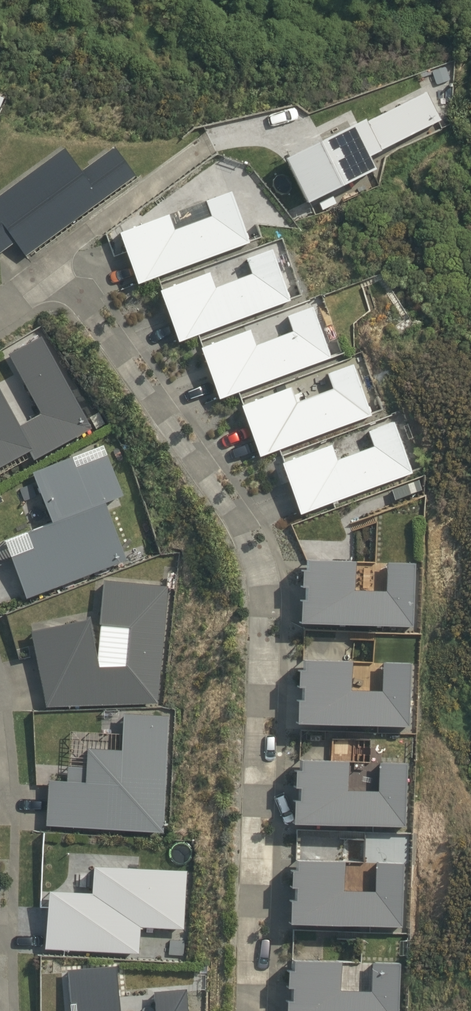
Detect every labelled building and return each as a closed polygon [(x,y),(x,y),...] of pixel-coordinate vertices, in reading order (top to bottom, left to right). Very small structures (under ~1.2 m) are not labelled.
[(442,121),(427,93),(368,122),(367,120),(287,159),(309,204),(377,170),(371,157),(442,121)] [(47,146),(0,184),(0,253),(1,253),(113,170),(94,143),(62,166),(47,146)] [(140,284),(251,242),(233,191),(207,201),(212,216),(175,229),(170,214),(121,232),(140,284)] [(180,342),(291,300),(273,249),(247,258),(253,274),(216,287),(211,272),(161,290),(180,342)] [(221,399),(332,358),(314,306),(288,316),(294,331),(257,345),(251,329),(202,347),(221,399)] [(6,353),(39,411),(38,414),(18,425),(0,393),(0,466),(28,451),(32,459),(90,427),(38,336),(6,353)] [(261,456),(373,415),(354,364),(328,374),(334,389),(298,402),(292,387),(243,405),(261,456)] [(302,513),(414,472),(395,421),(369,431),(375,446),(338,460),(333,444),(282,462),(302,513)] [(50,522),(1,540),(25,599),(127,560),(103,502),(120,496),(102,444),(31,471),(50,522)] [(423,490),(419,480),(392,490),(396,500),(423,490)] [(303,622),(415,627),(417,562),(388,562),(387,590),(357,589),(358,561),(311,558),(310,569),(305,569),(304,586),(309,586),(309,598),(304,598),(303,622)] [(167,586),(101,579),(97,622),(127,625),(124,664),(99,664),(89,615),(29,630),(46,706),(157,702),(167,586)] [(300,722),(411,726),(412,663),(384,662),(383,690),(354,689),(354,660),(307,658),(307,668),(301,668),(301,686),(306,686),(305,699),(301,698),(300,722)] [(47,779),(44,824),(161,831),(167,715),(121,712),(118,748),(85,746),(83,781),(79,781),(80,767),(67,766),(66,781),(47,779)] [(350,754),(350,741),(336,741),(336,754),(350,754)] [(296,822),(407,826),(409,763),(380,762),(379,791),(351,789),(352,761),(303,759),(303,769),(298,768),(297,786),(302,786),(302,799),(296,798),(296,822)] [(292,922),(403,927),(405,862),(377,861),(376,891),(346,889),(347,860),(300,859),(299,869),(294,869),(294,886),(299,886),(298,899),(293,899),(292,922)] [(139,927),(182,929),(186,870),(91,864),(90,891),(45,889),(44,948),(138,953),(139,927)] [(402,963),(373,962),(372,990),(343,989),(345,960),(296,959),(296,968),(290,968),(290,986),(295,986),(294,999),(289,999),(288,1010),(400,1010),(402,963)] [(114,964),(65,969),(67,1010),(118,1010),(114,964)] [(186,988),(153,991),(154,1010),(188,1010),(186,988)]
